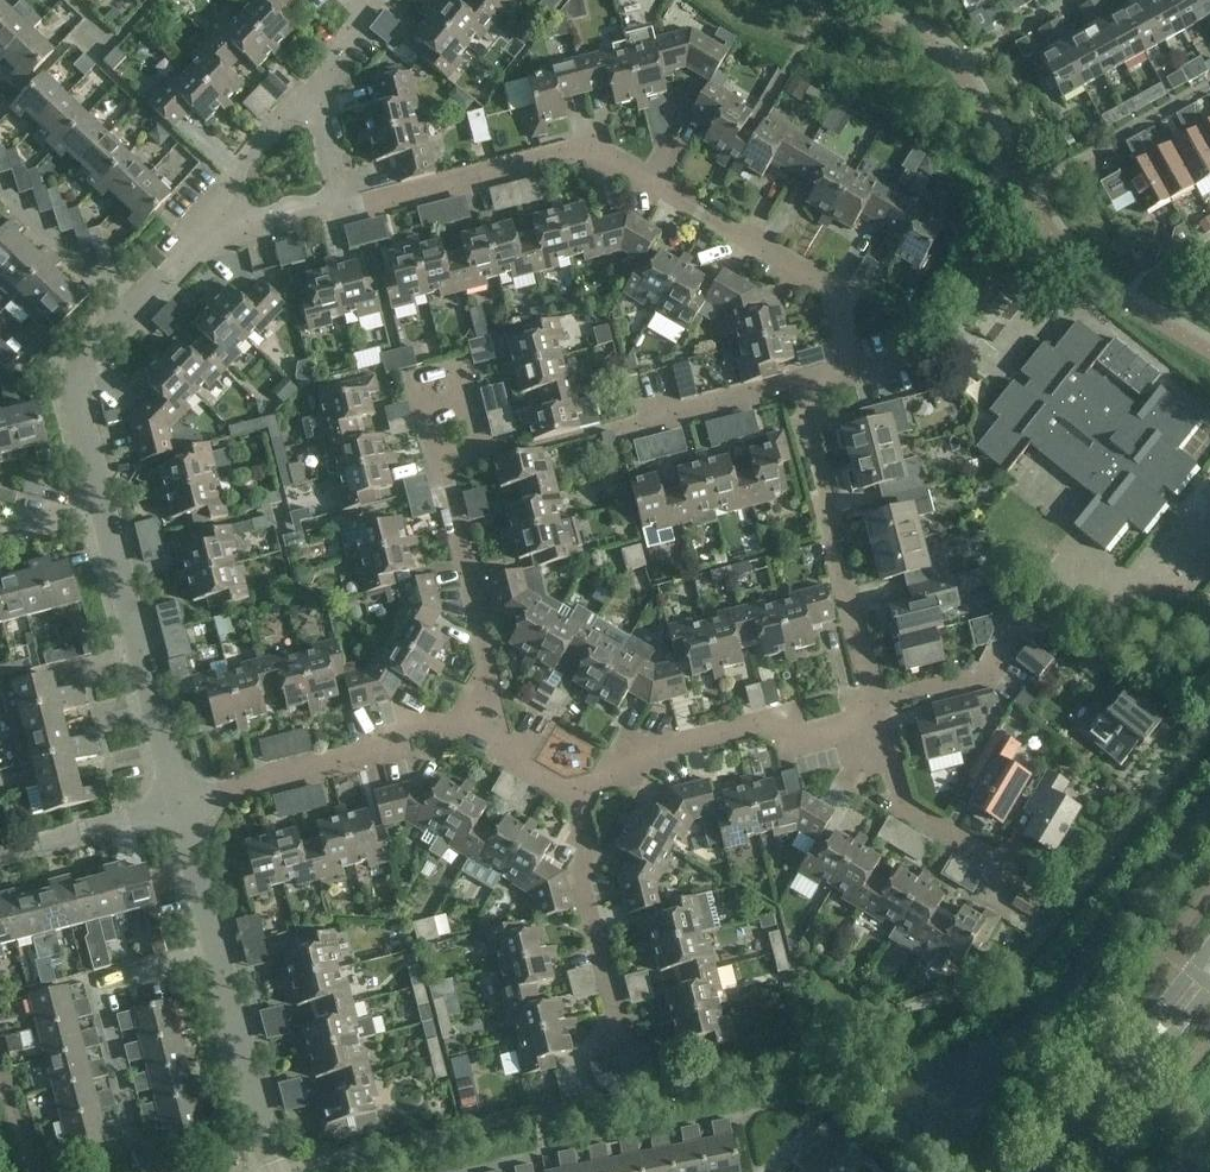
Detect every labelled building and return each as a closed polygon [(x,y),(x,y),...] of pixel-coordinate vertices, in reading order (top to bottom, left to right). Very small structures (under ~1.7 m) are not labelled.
[(241,17),(276,51),(294,33),(279,19),(297,0),(249,0),(244,5),(249,10),(241,17)] [(466,47),(475,37),(479,41),(494,23),(467,1),(461,9),(450,0),(443,0),(429,17),(466,47)] [(494,23),(510,4),(505,0),(468,0),(467,1),(494,23)] [(1011,14),(1026,6),(1023,0),(1008,0),(1005,2),(1011,14)] [(1121,11),(1111,16),(1101,0),(1093,0),(1089,2),(1125,63),(1144,52),(1121,11)] [(1144,52),(1165,41),(1143,0),(1128,0),(1131,5),(1121,11),(1144,52)] [(1169,0),(1143,0),(1165,41),(1186,30),(1169,0)] [(1186,30),(1206,19),(1196,0),(1169,0),(1186,30)] [(1206,19),(1209,17),(1209,0),(1196,0),(1206,19)] [(12,13),(0,2),(0,25),(12,13)] [(1011,14),(1005,2),(985,13),(992,25),(1011,14)] [(1080,33),(1104,75),(1125,63),(1089,2),(1078,8),(1089,28),(1080,33)] [(568,21),(564,8),(547,28),(549,40),(571,34),(568,21)] [(112,10),(103,19),(118,33),(126,24),(112,10)] [(0,25),(0,56),(5,61),(33,32),(12,13),(0,25)] [(257,71),(276,51),(241,17),(232,27),(227,23),(211,41),(236,66),(243,57),(257,71)] [(466,47),(429,17),(412,38),(428,50),(421,58),(448,80),(463,62),(458,58),(466,47)] [(1104,75),(1080,33),(1070,39),(1058,19),(1048,25),(1083,86),(1104,75)] [(522,21),(512,34),(524,43),(533,31),(522,21)] [(393,36),(378,24),(371,32),(386,44),(393,36)] [(625,31),(628,43),(641,99),(664,93),(660,74),(669,72),(670,74),(686,69),(709,83),(717,70),(719,71),(731,51),(692,29),(662,37),(654,39),(651,24),(625,31)] [(1061,98),(1083,86),(1048,25),(1037,31),(1048,51),(1037,57),(1061,98)] [(33,32),(5,61),(18,73),(13,79),(22,88),(54,53),(33,32)] [(1024,59),(1034,53),(1026,38),(1015,44),(1024,59)] [(198,64),(190,72),(225,106),(243,87),(228,73),(236,66),(211,41),(194,59),(198,64)] [(615,49),(577,59),(585,93),(609,87),(615,106),(641,99),(628,43),(614,46),(615,49)] [(114,72),(128,58),(117,48),(104,62),(114,72)] [(1187,83),(1208,72),(1204,65),(1200,58),(1180,69),(1180,71),(1187,83)] [(560,99),(585,93),(577,59),(539,68),(541,74),(528,77),(535,105),(524,109),(531,137),(547,133),(545,123),(565,118),(560,99)] [(378,74),(379,81),(402,75),(401,68),(378,74)] [(261,90),(274,102),(281,95),(283,97),(295,85),(278,69),(266,80),(268,82),(261,90)] [(731,158),(739,163),(754,138),(741,130),(751,115),(741,108),(743,102),(723,90),(730,78),(719,71),(717,70),(709,83),(691,114),(713,127),(704,143),(731,158)] [(1180,71),(1166,79),(1173,91),(1187,83),(1180,71)] [(207,125),(225,106),(190,72),(181,81),(177,77),(149,106),(174,130),(192,111),(207,125)] [(362,114),(368,137),(415,125),(411,113),(418,111),(408,74),(402,75),(379,81),(374,82),(381,109),(362,114)] [(40,126),(67,98),(46,77),(13,112),(21,120),(28,114),(40,126)] [(1143,94),(1149,105),(1167,95),(1161,84),(1143,94)] [(274,102),(261,90),(254,98),(252,96),(243,105),(260,121),(269,112),(266,110),(274,102)] [(1149,105),(1143,94),(1121,106),(1127,117),(1149,105)] [(67,98),(40,126),(52,138),(47,144),(55,152),(88,118),(67,98)] [(1209,154),(1209,122),(1206,124),(1195,105),(1186,110),(1209,154)] [(1127,117),(1121,106),(1101,117),(1107,128),(1127,117)] [(467,114),(471,127),(487,123),(484,109),(467,114)] [(1195,186),(1209,178),(1209,154),(1186,110),(1176,115),(1187,135),(1172,144),(1195,186)] [(88,118),(55,152),(63,159),(69,153),(81,165),(108,137),(88,118)] [(772,161),(794,174),(812,144),(777,123),(773,128),(763,122),(754,138),(739,163),(762,177),(772,161)] [(418,138),(415,125),(368,137),(376,164),(394,160),(400,184),(434,175),(424,136),(418,138)] [(1136,138),(1170,200),(1195,186),(1172,144),(1156,152),(1145,133),(1136,138)] [(108,137),(81,165),(93,176),(87,183),(96,191),(129,157),(108,137)] [(1170,200),(1136,138),(1126,143),(1137,163),(1100,183),(1111,204),(1132,192),(1145,214),(1170,200)] [(807,203),(828,216),(853,175),(841,168),(844,162),(812,144),(794,174),(817,187),(807,203)] [(5,154),(11,173),(22,169),(16,150),(5,154)] [(129,157),(96,191),(104,198),(110,192),(123,204),(149,176),(129,157)] [(934,215),(907,199),(909,195),(911,197),(927,170),(920,166),(902,196),(901,195),(883,226),(905,239),(895,256),(912,266),(907,275),(922,283),(937,258),(927,252),(942,226),(931,220),(934,215)] [(25,173),(31,192),(42,189),(36,170),(25,173)] [(914,176),(906,171),(899,183),(907,188),(914,176)] [(862,213),(883,226),(901,195),(866,175),(863,181),(853,175),(828,216),(851,230),(862,213)] [(149,176),(123,204),(135,216),(129,222),(138,231),(171,197),(149,176)] [(513,187),(518,207),(529,204),(529,205),(544,201),(538,178),(523,182),(524,184),(513,187)] [(518,207),(513,187),(503,189),(502,187),(489,190),(495,214),(509,210),(509,209),(518,207)] [(47,193),(53,212),(64,208),(57,189),(47,193)] [(442,205),(447,225),(457,222),(457,223),(471,220),(466,197),(451,200),(452,203),(442,205)] [(447,225),(442,205),(432,208),(431,205),(417,209),(423,232),(438,228),(437,227),(447,225)] [(628,255),(646,225),(628,215),(589,225),(584,206),(558,212),(571,259),(583,255),(585,262),(623,252),(628,255)] [(67,213),(73,232),(84,228),(78,209),(67,213)] [(527,240),(536,274),(559,268),(558,262),(571,259),(558,212),(533,219),(538,238),(527,240)] [(1200,224),(1205,235),(1209,232),(1209,219),(1200,224)] [(28,246),(18,236),(23,230),(15,222),(0,238),(0,275),(28,246)] [(536,274),(527,240),(518,242),(513,224),(487,230),(499,277),(511,274),(513,280),(536,274)] [(646,225),(628,255),(641,263),(660,234),(646,225)] [(1188,239),(1181,226),(1174,229),(1171,238),(1175,246),(1188,239)] [(88,231),(95,250),(105,247),(99,228),(88,231)] [(456,258),(465,292),(488,286),(486,280),(499,277),(487,230),(461,237),(466,256),(456,258)] [(276,245),(281,269),(306,262),(300,239),(276,245)] [(465,292),(456,258),(447,261),(442,242),(415,249),(427,295),(440,292),(441,298),(465,292)] [(53,258),(45,251),(39,256),(28,246),(0,275),(0,290),(12,301),(53,258)] [(1003,247),(989,265),(997,272),(1012,254),(1003,247)] [(415,298),(427,295),(415,249),(389,255),(394,274),(384,277),(393,311),(416,304),(415,298)] [(647,301),(657,308),(682,266),(660,253),(650,270),(640,264),(622,293),(643,306),(647,301)] [(30,318),(66,281),(56,272),(61,266),(53,258),(12,301),(30,318)] [(357,263),(333,269),(344,315),(357,312),(359,318),(383,313),(374,279),(363,282),(357,263)] [(705,280),(682,266),(657,308),(668,314),(666,319),(687,332),(705,302),(695,297),(705,280)] [(331,319),(344,315),(333,269),(306,276),(310,295),(300,298),(308,331),(333,325),(331,319)] [(719,308),(736,278),(722,269),(704,300),(719,308)] [(740,346),(786,334),(778,307),(760,312),(753,288),(736,278),(719,308),(724,311),(731,335),(737,334),(740,346)] [(66,281),(30,318),(50,337),(91,294),(83,286),(76,292),(66,281)] [(211,307),(246,340),(253,332),(258,336),(286,306),(260,283),(243,301),(229,288),(211,307)] [(199,348),(225,372),(241,355),(236,350),(246,340),(211,307),(192,327),(206,341),(199,348)] [(545,307),(530,311),(533,321),(547,317),(545,307)] [(515,369),(561,357),(558,344),(564,342),(558,318),(525,327),(527,338),(508,342),(515,369)] [(1084,376),(1107,348),(1077,323),(1054,352),(1044,344),(1020,373),(1026,379),(1020,386),(1014,381),(989,413),(998,421),(975,449),(1006,474),(1029,447),(1094,499),(1073,527),(1108,554),(1130,526),(1142,535),(1166,504),(1156,495),(1163,486),(1174,495),(1196,467),(1175,449),(1198,420),(1160,389),(1136,418),(1127,411),(1132,405),(1098,378),(1093,384),(1084,376)] [(786,334),(740,346),(743,359),(737,360),(743,384),(777,375),(774,364),(793,359),(786,334)] [(1099,358),(1144,395),(1163,373),(1118,335),(1107,348),(1099,358)] [(492,336),(468,342),(475,367),(498,361),(492,336)] [(159,363),(194,395),(203,386),(208,391),(225,372),(199,348),(192,355),(178,343),(159,363)] [(0,350),(0,354),(12,366),(19,358),(5,345),(0,350)] [(399,351),(404,371),(418,367),(413,347),(399,351)] [(404,371),(399,351),(382,355),(387,376),(404,371)] [(543,400),(577,391),(570,367),(564,369),(561,357),(515,369),(521,394),(540,389),(543,400)] [(130,422),(137,447),(170,438),(168,432),(190,409),(185,404),(194,395),(159,363),(142,381),(155,394),(130,422)] [(690,363),(672,367),(681,401),(698,397),(690,363)] [(640,375),(637,366),(625,369),(627,378),(640,375)] [(325,440),(358,431),(355,422),(375,417),(369,396),(379,394),(375,378),(318,392),(320,401),(324,415),(319,416),(325,440)] [(489,414),(508,409),(505,398),(507,398),(504,385),(481,391),(484,404),(487,403),(489,414)] [(577,391),(543,400),(545,410),(527,415),(534,442),(579,430),(600,425),(593,398),(579,402),(577,391)] [(847,449),(850,460),(896,449),(893,437),(908,432),(901,400),(865,409),(870,425),(836,433),(841,451),(847,449)] [(404,402),(381,405),(385,430),(407,426),(404,402)] [(8,412),(18,450),(35,446),(38,455),(49,452),(37,405),(8,412)] [(508,409),(489,414),(492,425),(489,426),(493,439),(516,433),(513,420),(511,420),(508,409)] [(730,418),(735,439),(745,436),(746,438),(760,435),(754,411),(740,415),(740,416),(730,418)] [(8,412),(0,415),(0,464),(4,463),(2,454),(18,450),(8,412)] [(263,420),(266,430),(268,430),(271,439),(280,436),(275,417),(263,420)] [(284,450),(286,450),(277,417),(275,417),(280,436),(271,439),(277,463),(287,461),(284,450)] [(735,439),(730,418),(705,424),(711,447),(725,444),(725,441),(735,439)] [(231,439),(266,430),(263,420),(229,429),(231,439)] [(658,437),(663,457),(674,455),(674,457),(688,453),(682,430),(668,434),(668,435),(658,437)] [(358,431),(325,440),(331,463),(336,461),(340,474),(387,462),(380,437),(361,443),(358,431)] [(601,435),(606,455),(617,452),(613,432),(601,435)] [(744,474),(753,506),(775,500),(774,495),(788,491),(782,464),(790,461),(783,432),(768,436),(770,446),(750,451),(755,471),(744,474)] [(663,457),(658,437),(648,440),(647,439),(634,443),(640,466),(654,462),(653,460),(663,457)] [(170,438),(137,447),(142,464),(174,455),(170,438)] [(160,470),(167,495),(212,483),(233,477),(226,451),(211,455),(209,445),(176,453),(179,464),(160,470)] [(899,464),(896,449),(850,460),(853,472),(847,473),(852,493),(885,484),(889,499),(895,497),(923,490),(916,460),(899,464)] [(287,461),(277,463),(283,488),(295,486),(286,450),(284,450),(287,461)] [(522,493),(556,485),(550,462),(545,463),(541,450),(493,463),(500,487),(519,482),(522,493)] [(753,506),(744,474),(734,476),(729,457),(702,464),(714,510),(727,507),(728,512),(753,506)] [(394,488),(387,462),(340,474),(343,485),(338,487),(344,511),(378,503),(375,493),(394,488)] [(718,523),(714,510),(702,464),(677,470),(682,489),(672,492),(680,525),(692,522),(694,529),(718,523)] [(409,511),(428,508),(423,475),(404,478),(409,511)] [(680,525),(672,492),(662,494),(657,475),(631,483),(648,549),(675,542),(671,527),(680,525)] [(26,483),(24,493),(43,498),(45,488),(26,483)] [(212,483),(167,495),(173,520),(193,515),(196,526),(228,517),(222,494),(215,495),(212,483)] [(620,506),(631,503),(626,484),(615,487),(620,506)] [(466,517),(489,513),(485,485),(462,488),(466,517)] [(556,485),(522,493),(525,503),(505,508),(513,534),(560,522),(556,510),(562,508),(556,485)] [(866,519),(874,551),(920,539),(914,518),(933,513),(927,489),(923,490),(895,497),(898,511),(866,519)] [(16,505),(19,495),(0,490),(0,502),(16,505)] [(264,514),(271,512),(270,506),(282,503),(279,492),(260,497),(264,514)] [(631,503),(620,506),(625,525),(636,522),(631,503)] [(293,524),(315,519),(312,509),(291,514),(293,524)] [(271,512),(264,514),(265,517),(252,520),(255,531),(275,526),(271,512)] [(359,544),(361,557),(408,545),(401,521),(383,525),(379,514),(346,522),(352,546),(359,544)] [(139,552),(159,546),(150,515),(130,521),(139,552)] [(560,522),(513,534),(520,559),(539,555),(541,565),(576,557),(585,554),(575,518),(560,522)] [(180,551),(187,578),(234,566),(231,554),(237,552),(230,528),(198,536),(200,545),(180,551)] [(306,543),(303,533),(283,539),(286,549),(306,543)] [(925,558),(920,539),(874,551),(882,582),(914,573),(918,586),(949,578),(943,554),(925,558)] [(404,601),(438,592),(434,577),(398,586),(395,575),(414,571),(408,545),(361,557),(364,570),(359,572),(365,596),(399,587),(404,601)] [(626,560),(645,555),(643,545),(624,549),(626,560)] [(645,555),(626,560),(629,569),(648,565),(645,555)] [(41,562),(53,610),(78,604),(68,564),(54,567),(51,559),(41,562)] [(53,610),(41,562),(30,565),(32,573),(18,577),(28,617),(53,610)] [(729,567),(732,578),(752,573),(749,562),(729,567)] [(237,579),(234,566),(187,578),(194,603),(213,599),(216,609),(250,600),(244,577),(237,579)] [(490,577),(494,593),(543,583),(539,566),(490,577)] [(732,578),(729,567),(711,571),(714,583),(732,578)] [(18,577),(4,580),(2,572),(0,572),(0,609),(4,623),(28,617),(18,577)] [(987,586),(1004,599),(1013,589),(996,575),(987,586)] [(897,640),(934,631),(942,629),(937,612),(959,606),(953,577),(949,578),(918,586),(916,587),(919,600),(889,608),(897,640)] [(543,583),(494,593),(500,615),(521,628),(511,644),(533,657),(557,616),(563,606),(546,595),(543,583)] [(791,601),(778,604),(790,651),(815,644),(810,626),(835,619),(826,586),(789,595),(791,601)] [(444,612),(438,592),(404,601),(405,607),(394,627),(399,631),(393,641),(434,666),(449,642),(433,632),(444,612)] [(163,633),(186,627),(179,602),(156,608),(163,633)] [(740,608),(749,641),(758,638),(763,658),(790,651),(778,604),(765,608),(763,602),(740,608)] [(749,641),(740,608),(717,614),(719,619),(706,622),(718,670),(742,664),(737,644),(749,641)] [(593,630),(575,660),(583,665),(573,682),(595,695),(619,654),(609,647),(612,642),(602,635),(614,616),(605,610),(593,630)] [(222,616),(215,618),(220,636),(234,633),(230,619),(224,620),(222,616)] [(575,660),(593,630),(571,617),(568,623),(557,616),(533,657),(555,670),(565,654),(575,660)] [(994,633),(990,617),(968,623),(975,649),(988,646),(994,633)] [(662,665),(671,699),(687,695),(678,660),(686,657),(692,676),(718,670),(706,622),(693,626),(691,621),(668,626),(676,661),(662,665)] [(186,627),(163,633),(169,656),(192,650),(186,627)] [(934,631),(897,640),(904,671),(942,662),(934,631)] [(80,637),(85,656),(95,653),(90,634),(80,637)] [(650,704),(671,699),(662,665),(654,667),(648,663),(655,651),(630,636),(619,654),(595,695),(618,708),(628,692),(650,704)] [(360,672),(370,707),(393,701),(405,679),(421,688),(434,666),(393,641),(386,652),(381,649),(368,670),(360,672)] [(316,653),(303,657),(315,704),(341,698),(335,678),(345,675),(354,710),(370,707),(360,672),(359,672),(356,662),(344,666),(337,642),(315,647),(316,653)] [(1038,680),(1053,661),(1031,643),(1015,662),(1038,680)] [(66,661),(63,651),(44,656),(47,665),(66,661)] [(265,660),(274,693),(284,691),(290,710),(315,704),(303,657),(290,660),(288,654),(265,660)] [(217,728),(242,722),(230,675),(226,661),(211,665),(213,673),(194,678),(188,657),(170,661),(179,699),(196,694),(201,712),(212,709),(217,728)] [(14,663),(16,674),(33,669),(31,659),(14,663)] [(274,693),(265,660),(242,666),(243,671),(230,675),(242,722),(268,716),(263,696),(274,693)] [(14,663),(0,667),(0,678),(16,674),(14,663)] [(8,715),(83,696),(80,685),(57,691),(54,676),(13,687),(2,690),(8,715)] [(759,683),(746,684),(749,704),(761,702),(759,683)] [(1117,686),(1107,698),(1082,730),(1089,735),(1088,736),(1103,748),(1101,750),(1120,764),(1138,742),(1142,745),(1162,721),(1117,686)] [(970,747),(967,733),(984,729),(979,709),(996,705),(993,689),(931,705),(934,718),(918,722),(927,758),(970,747)] [(15,741),(66,727),(62,712),(85,706),(83,696),(8,715),(15,741)] [(66,727),(15,741),(21,766),(95,746),(93,736),(70,742),(66,727)] [(286,738),(291,756),(301,754),(302,756),(313,752),(308,730),(295,733),(296,735),(286,738)] [(995,734),(969,777),(984,785),(972,805),(1001,822),(1026,778),(1006,766),(1017,747),(995,734)] [(291,756),(286,738),(275,741),(275,738),(259,742),(265,765),(280,761),(279,760),(291,756)] [(39,787),(79,777),(75,762),(98,756),(95,746),(21,766),(33,764),(39,787)] [(1081,811),(1062,799),(1070,786),(1045,772),(1029,801),(1041,808),(1024,837),(1055,854),(1081,811)] [(79,777),(39,787),(39,788),(27,791),(34,816),(94,801),(94,800),(108,796),(105,785),(83,791),(79,777)] [(749,838),(763,835),(751,788),(726,794),(731,813),(721,816),(711,779),(694,783),(704,818),(719,815),(728,850),(750,844),(749,838)] [(412,785),(391,789),(400,823),(407,821),(427,834),(430,829),(439,834),(429,852),(431,853),(466,794),(443,781),(432,797),(412,785)] [(778,781),(751,788),(763,835),(774,832),(776,838),(800,833),(805,835),(823,805),(804,794),(782,800),(778,781)] [(694,783),(673,789),(660,810),(645,802),(631,826),(671,849),(679,837),(685,840),(696,821),(704,818),(694,783)] [(298,792),(304,813),(315,810),(315,811),(328,808),(322,785),(309,788),(310,790),(298,792)] [(393,862),(385,827),(400,823),(391,789),(375,793),(383,828),(374,830),(370,812),(344,819),(356,865),(368,862),(369,867),(393,862)] [(304,813),(298,792),(288,795),(288,793),(273,797),(279,821),(294,817),(294,815),(304,813)] [(470,860),(488,830),(478,824),(488,807),(466,794),(431,853),(442,860),(450,848),(470,860)] [(823,882),(834,889),(859,846),(838,834),(828,851),(818,845),(837,813),(823,805),(805,835),(818,844),(800,874),(820,886),(823,882)] [(901,850),(912,832),(902,827),(903,826),(889,817),(877,838),(891,846),(892,844),(901,850)] [(356,865),(344,819),(319,825),(324,844),(313,847),(322,880),(344,874),(342,869),(356,865)] [(506,874),(530,832),(507,819),(497,835),(488,830),(470,860),(489,872),(494,867),(506,874)] [(621,878),(626,900),(660,892),(658,885),(671,863),(665,859),(671,849),(631,826),(618,848),(633,857),(621,878)] [(322,880),(313,847),(302,849),(296,831),(273,837),(285,883),(297,881),(298,886),(322,880)] [(534,897),(535,903),(569,895),(563,875),(542,862),(552,845),(530,832),(506,874),(516,879),(513,885),(534,897)] [(912,832),(901,850),(910,855),(909,857),(920,863),(932,843),(921,837),(912,832)] [(285,883),(273,837),(246,844),(251,863),(240,865),(249,899),(274,892),(273,886),(285,883)] [(864,912),(882,883),(873,877),(882,860),(859,846),(834,889),(845,895),(842,899),(864,912)] [(964,887),(974,869),(965,864),(966,863),(953,855),(941,876),(953,883),(954,881),(964,887)] [(126,865),(115,867),(127,914),(142,910),(149,933),(162,930),(146,868),(128,872),(126,865)] [(127,914),(115,867),(105,869),(108,877),(89,882),(105,944),(116,941),(110,918),(127,914)] [(974,869),(964,887),(973,893),(984,875),(974,869)] [(898,926),(923,884),(901,871),(891,889),(882,883),(864,912),(884,923),(886,919),(898,926)] [(105,944),(89,882),(72,886),(70,879),(60,882),(71,928),(86,924),(89,935),(86,939),(94,971),(111,967),(105,944)] [(71,928),(60,882),(50,884),(52,891),(33,896),(49,958),(61,955),(55,932),(71,928)] [(923,884),(898,926),(909,933),(906,937),(926,949),(927,949),(944,920),(935,915),(946,898),(923,884)] [(712,894),(663,906),(660,892),(626,900),(630,915),(665,907),(668,916),(649,920),(655,946),(702,935),(702,934),(721,929),(712,894)] [(49,958),(33,896),(17,900),(15,893),(4,896),(16,942),(32,938),(37,960),(49,958)] [(573,911),(569,895),(535,903),(539,918),(573,911)] [(16,942),(4,896),(0,897),(0,947),(16,942)] [(954,925),(944,920),(927,949),(926,949),(920,960),(941,973),(950,957),(961,963),(975,939),(985,945),(1001,918),(987,910),(982,919),(964,909),(954,925)] [(243,946),(266,940),(260,915),(237,921),(243,946)] [(777,926),(775,917),(760,920),(762,930),(777,926)] [(425,922),(430,942),(440,939),(435,920),(425,922)] [(430,942),(425,922),(415,925),(420,944),(430,942)] [(501,968),(549,955),(542,930),(524,935),(521,923),(486,933),(492,957),(498,955),(501,968)] [(292,980),(339,969),(336,956),(341,954),(335,931),(302,940),(304,951),(285,956),(292,980)] [(774,954),(786,951),(781,931),(769,934),(774,954)] [(702,935),(655,946),(662,971),(681,966),(683,977),(718,968),(712,946),(705,947),(702,935)] [(266,940),(243,946),(249,970),(272,964),(266,940)] [(786,951),(774,954),(779,973),(791,970),(786,951)] [(505,1004),(539,995),(537,986),(556,981),(549,955),(501,968),(505,980),(499,982),(505,1004)] [(568,967),(574,997),(597,993),(590,962),(568,967)] [(632,994),(652,989),(646,967),(626,972),(632,994)] [(413,988),(425,985),(420,968),(409,970),(413,988)] [(718,968),(683,977),(686,988),(667,992),(674,1019),(721,1007),(718,994),(724,992),(718,968)] [(320,1012),(353,1003),(348,981),(342,982),(339,969),(292,980),(298,1007),(317,1002),(320,1012)] [(425,985),(413,988),(418,1008),(430,1005),(425,985)] [(38,1028),(92,1014),(90,1006),(82,1008),(79,1001),(72,1004),(68,987),(30,997),(38,1028)] [(520,1039),(567,1026),(561,1002),(542,1008),(539,995),(505,1004),(511,1028),(517,1026),(520,1039)] [(438,1021),(450,1018),(445,998),(434,1001),(438,1021)] [(125,1046),(125,1048),(179,1033),(171,1002),(117,1016),(119,1025),(128,1023),(130,1030),(137,1029),(140,1042),(125,1046)] [(353,1003),(320,1012),(323,1022),(304,1027),(310,1053),(357,1041),(376,1036),(372,1018),(358,1022),(353,1003)] [(721,1007),(674,1019),(680,1043),(699,1038),(702,1049),(736,1040),(730,1017),(724,1019),(721,1007)] [(92,1015),(92,1014),(38,1028),(46,1059),(100,1045),(98,1037),(89,1038),(87,1031),(79,1034),(75,1020),(92,1015)] [(450,1018),(438,1021),(443,1040),(455,1038),(450,1018)] [(567,1026),(520,1039),(523,1052),(517,1054),(524,1078),(558,1068),(555,1058),(574,1053),(567,1026)] [(179,1033),(125,1048),(127,1055),(136,1053),(138,1061),(145,1059),(149,1072),(132,1076),(133,1078),(187,1064),(179,1033)] [(25,1052),(20,1034),(5,1038),(10,1056),(25,1052)] [(432,1061),(444,1058),(438,1038),(427,1041),(432,1061)] [(338,1085),(372,1076),(366,1052),(360,1054),(357,1041),(310,1053),(317,1079),(335,1074),(338,1085)] [(100,1046),(100,1045),(46,1059),(54,1090),(108,1076),(106,1067),(97,1069),(96,1063),(86,1065),(83,1051),(100,1046)] [(650,1047),(625,1053),(631,1072),(655,1065),(650,1047)] [(621,1074),(616,1055),(591,1062),(595,1081),(621,1074)] [(444,1058),(432,1061),(437,1081),(449,1078),(444,1058)] [(187,1064),(133,1078),(135,1086),(144,1084),(146,1091),(153,1090),(157,1103),(140,1107),(141,1108),(195,1094),(187,1064)] [(461,1100),(476,1095),(467,1068),(452,1073),(461,1100)] [(108,1077),(108,1076),(54,1090),(62,1120),(116,1107),(114,1097),(105,1100),(103,1093),(93,1096),(90,1082),(108,1077)] [(372,1076),(338,1085),(341,1096),(322,1100),(327,1119),(315,1122),(320,1139),(350,1131),(377,1124),(372,1101),(378,1099),(372,1076)] [(195,1094),(141,1108),(143,1116),(151,1115),(153,1123),(162,1121),(166,1135),(204,1125),(195,1094)] [(116,1108),(116,1107),(62,1120),(70,1152),(124,1138),(121,1127),(113,1130),(111,1124),(100,1126),(97,1113),(116,1108)] [(698,1126),(707,1171),(740,1171),(730,1120),(720,1122),(722,1130),(714,1131),(716,1139),(702,1142),(698,1126)] [(835,1171),(858,1171),(868,1160),(824,1125),(818,1133),(824,1138),(819,1144),(826,1149),(818,1159),(835,1171)] [(698,1126),(689,1128),(691,1136),(683,1137),(685,1146),(671,1148),(668,1132),(667,1132),(675,1171),(707,1171),(698,1126)] [(667,1132),(658,1134),(660,1142),(653,1144),(654,1152),(640,1154),(637,1138),(636,1139),(643,1171),(675,1171),(667,1132)] [(636,1139),(628,1140),(629,1148),(622,1150),(623,1158),(609,1161),(606,1145),(605,1145),(611,1171),(643,1171),(636,1139)] [(574,1151),(579,1171),(611,1171),(605,1145),(597,1146),(598,1154),(591,1156),(593,1164),(579,1167),(575,1151),(574,1151)] [(818,1159),(817,1160),(804,1150),(798,1157),(805,1162),(800,1168),(804,1171),(835,1171),(818,1159)] [(574,1151),(566,1153),(568,1161),(560,1162),(562,1170),(553,1171),(579,1171),(574,1151)]
